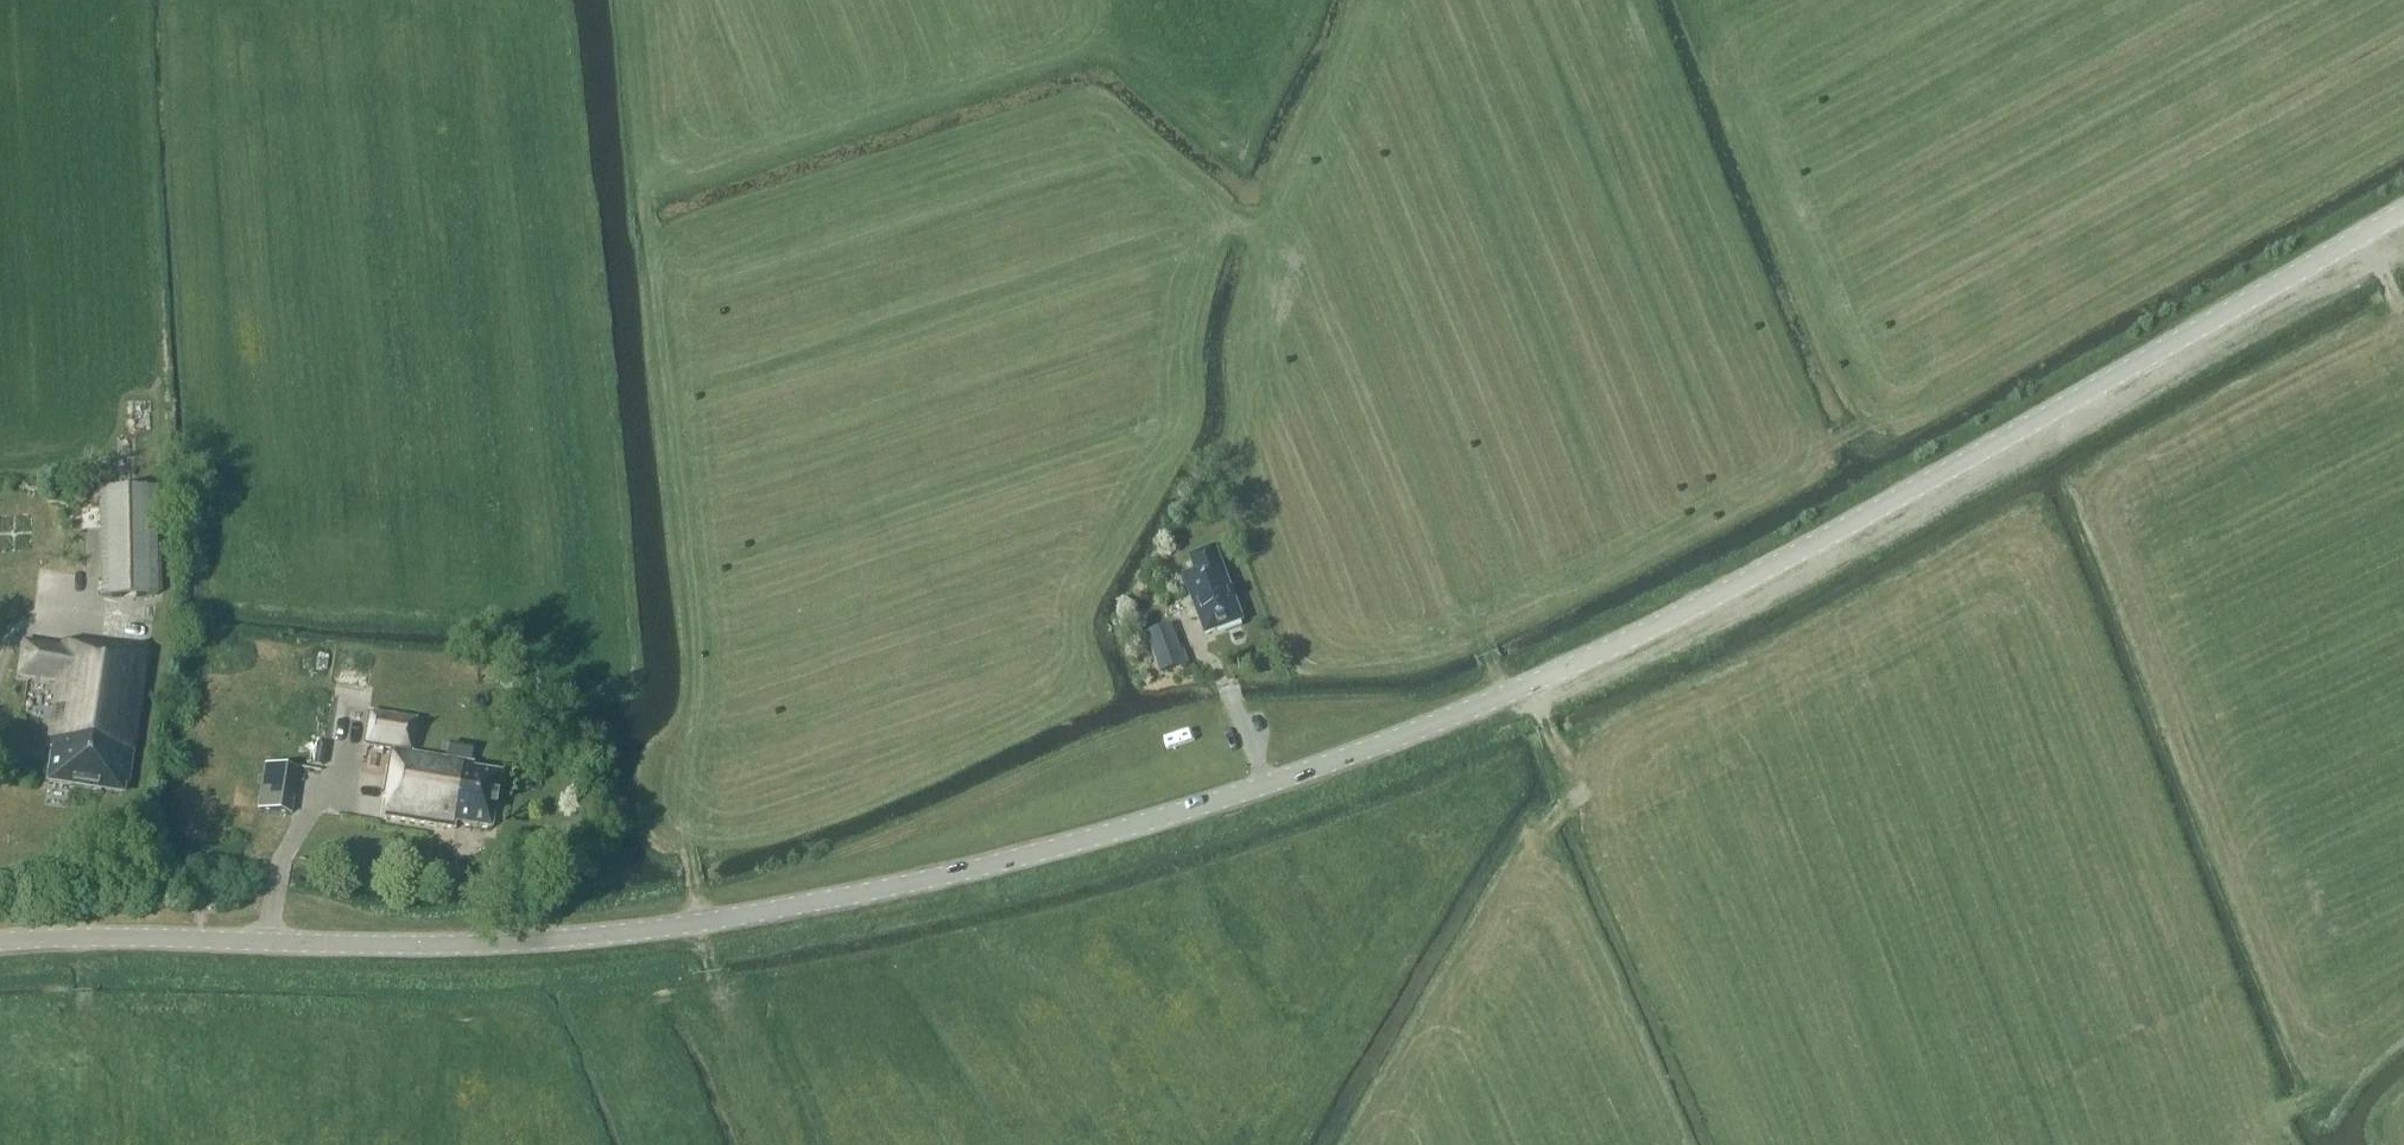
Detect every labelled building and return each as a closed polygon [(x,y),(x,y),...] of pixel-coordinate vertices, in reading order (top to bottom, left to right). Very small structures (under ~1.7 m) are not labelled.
[(110,491),(94,491),(98,600),(153,598),(148,489),(110,491)] [(1239,610),(1217,546),(1191,555),(1196,571),(1184,575),(1205,636),(1241,623),(1237,610),(1239,610)] [(1146,634),(1160,672),(1189,662),(1185,651),(1182,652),(1173,625),(1146,634)] [(147,655),(110,649),(83,646),(83,648),(62,645),(61,650),(23,645),(19,676),(56,681),(47,752),(52,752),(48,782),(69,785),(68,789),(101,793),(101,790),(122,793),(123,788),(128,789),(147,655)] [(494,831),(503,773),(475,769),(475,763),(472,762),(474,751),(447,747),(446,759),(413,753),(418,720),(369,711),(363,747),(390,752),(382,795),(388,796),(383,818),(455,830),(456,824),(494,831)] [(258,810),(291,815),(298,770),(265,764),(258,810)]
